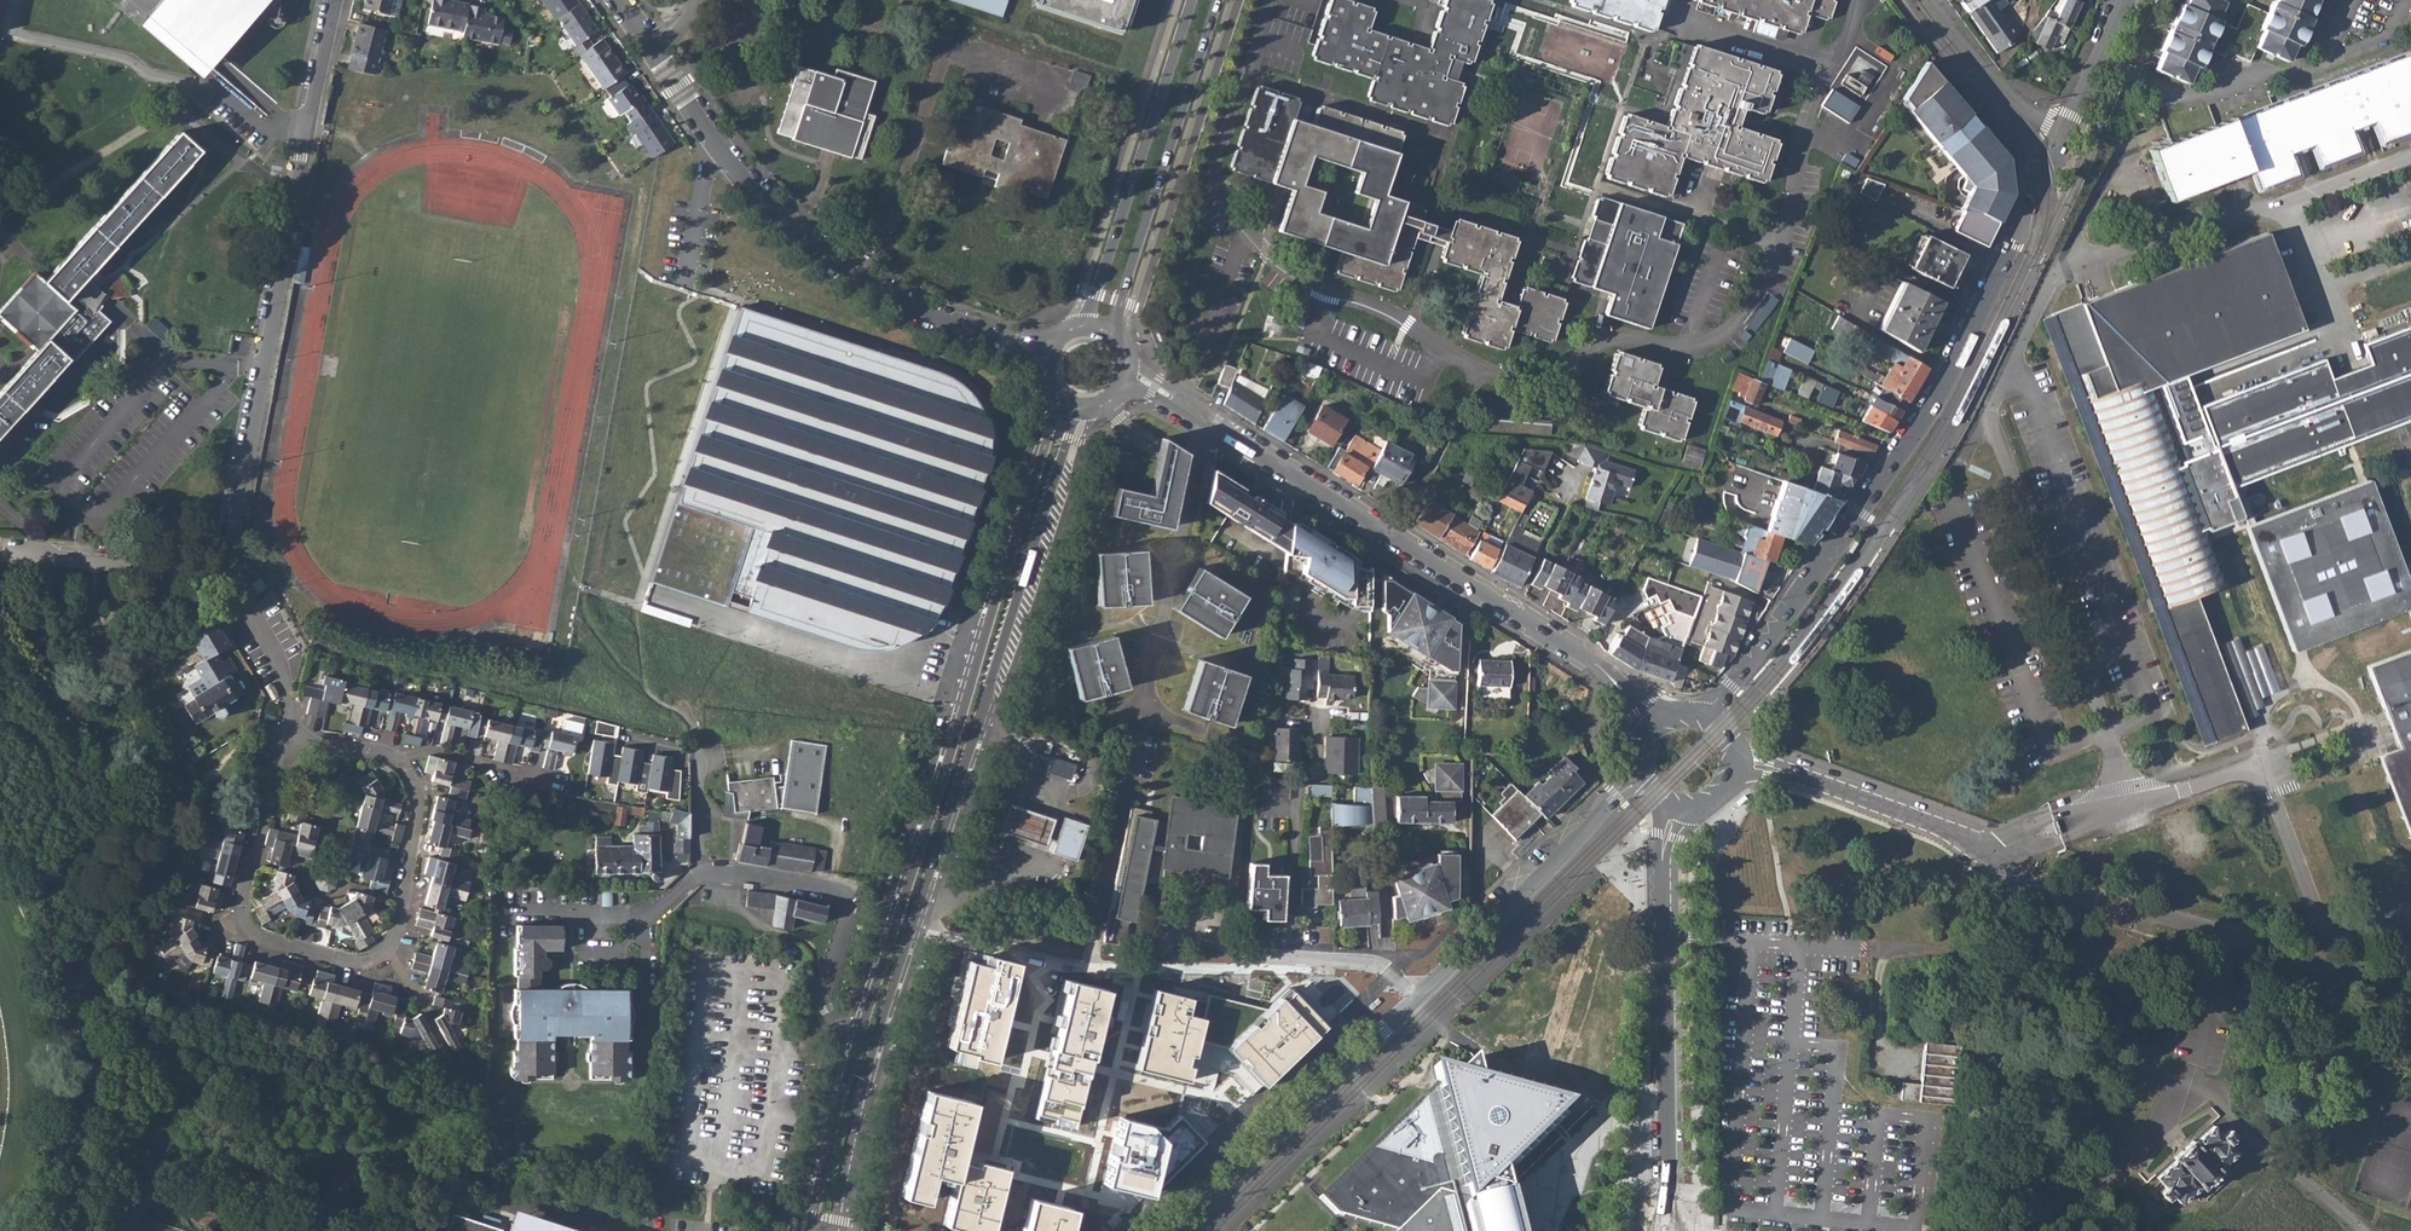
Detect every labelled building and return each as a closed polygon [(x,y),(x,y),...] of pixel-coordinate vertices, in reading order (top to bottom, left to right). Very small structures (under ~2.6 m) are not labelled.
[(138,25),(201,78),(254,16),(267,0),(161,0),(138,25)] [(254,16),(268,18),(269,16),(270,14),(273,12),(277,11),(279,0),(267,0),(254,16)] [(363,8),(388,14),(392,0),(366,0),(363,8)] [(462,31),(464,31),(469,4),(469,3),(459,1),(459,3),(450,1),(450,0),(432,0),(427,24),(462,31)] [(577,0),(542,0),(555,19),(557,18),(579,3),(577,0)] [(1000,20),(1007,0),(940,0),(1000,20)] [(1033,6),(1120,35),(1132,0),(1035,0),(1033,6)] [(1447,127),(1448,125),(1451,126),(1457,109),(1454,108),(1455,104),(1459,105),(1464,88),(1461,87),(1461,84),(1455,82),(1444,79),(1450,60),(1461,63),(1467,66),(1469,63),(1471,64),(1477,47),(1474,46),(1475,42),(1478,43),(1484,26),(1481,25),(1482,21),(1485,22),(1490,5),(1488,4),(1488,2),(1482,0),(1443,0),(1441,8),(1444,9),(1443,12),(1440,11),(1434,29),(1437,30),(1436,33),(1433,32),(1427,51),(1410,45),(1409,47),(1405,46),(1406,44),(1389,38),(1388,41),(1385,40),(1386,37),(1367,31),(1373,13),(1370,12),(1371,10),(1354,4),(1353,7),(1350,5),(1350,3),(1340,0),(1332,0),(1329,0),(1324,16),(1327,17),(1326,20),(1323,19),(1317,37),(1320,38),(1319,41),(1316,40),(1310,57),(1313,58),(1313,60),(1330,66),(1331,64),(1335,65),(1334,67),(1351,73),(1352,70),(1356,72),(1355,74),(1373,80),(1366,98),(1369,99),(1368,102),(1385,107),(1386,105),(1390,106),(1389,108),(1406,114),(1407,111),(1410,112),(1410,115),(1427,120),(1428,118),(1431,119),(1431,122),(1447,127)] [(1648,34),(1649,31),(1652,32),(1658,15),(1655,13),(1656,9),(1660,10),(1663,0),(1570,0),(1569,5),(1572,5),(1571,8),(1587,14),(1588,11),(1592,12),(1591,15),(1608,21),(1609,17),(1613,19),(1612,22),(1628,28),(1629,24),(1633,25),(1632,29),(1648,34)] [(1693,5),(1694,1),(1698,2),(1696,5),(1714,11),(1715,8),(1718,9),(1717,12),(1734,18),(1736,14),(1739,16),(1738,19),(1755,24),(1751,35),(1778,44),(1780,44),(1784,34),(1796,38),(1797,34),(1801,35),(1807,16),(1825,22),(1826,20),(1829,21),(1835,4),(1832,3),(1832,0),(1837,2),(1835,0),(1680,0),(1693,5)] [(1996,52),(2009,44),(2007,41),(2019,33),(2001,8),(2008,3),(2006,0),(1983,0),(1969,10),(1967,11),(1996,52)] [(2058,13),(2052,10),(2050,10),(2046,16),(2061,23),(2068,27),(2081,0),(2065,0),(2058,13)] [(2052,10),(2058,13),(2065,0),(2059,0),(2057,6),(2055,5),(2052,10)] [(2159,53),(2163,55),(2155,72),(2185,87),(2194,69),(2197,71),(2205,52),(2222,61),(2227,51),(2229,52),(2232,53),(2229,58),(2244,65),(2251,50),(2282,65),(2290,48),(2295,50),(2309,22),(2307,21),(2317,0),(2277,0),(2274,6),(2272,5),(2267,18),(2246,8),(2235,32),(2214,22),(2223,5),(2211,0),(2188,0),(2184,9),(2181,7),(2159,53)] [(557,18),(574,42),(575,44),(572,46),(578,55),(579,54),(581,53),(592,45),(587,38),(598,30),(590,19),(588,20),(583,13),(585,12),(579,3),(557,18)] [(462,37),(498,44),(499,42),(509,44),(512,30),(502,28),(504,18),(484,14),(485,7),(469,4),(464,31),(462,37)] [(270,25),(275,28),(281,26),(284,21),(282,15),(277,11),(273,12),(270,14),(269,16),(268,18),(270,25)] [(2061,23),(2046,16),(2027,37),(2049,47),(2053,38),(2061,23)] [(360,23),(347,70),(374,75),(380,73),(383,62),(378,61),(386,30),(360,23)] [(2068,27),(2061,23),(2053,38),(2062,43),(2068,27)] [(579,54),(602,89),(604,88),(622,76),(626,73),(602,38),(592,45),(581,53),(579,54)] [(1649,193),(1666,198),(1667,195),(1669,196),(1675,179),(1672,179),(1674,175),(1676,176),(1682,157),(1702,164),(1703,161),(1706,162),(1705,165),(1723,171),(1724,168),(1727,169),(1726,172),(1743,177),(1743,174),(1747,175),(1746,178),(1762,184),(1763,181),(1766,182),(1772,166),(1769,165),(1770,163),(1770,161),(1773,162),(1779,145),(1776,145),(1777,141),(1760,136),(1759,139),(1756,138),(1757,135),(1738,129),(1743,116),(1744,112),(1746,112),(1747,110),(1762,115),(1763,112),(1766,113),(1772,96),(1769,95),(1770,91),(1773,92),(1779,75),(1776,74),(1777,71),(1758,65),(1757,68),(1754,67),(1755,64),(1738,58),(1737,61),(1733,60),(1734,57),(1697,45),(1696,48),(1693,47),(1688,64),(1691,65),(1690,69),(1687,68),(1681,85),(1684,86),(1683,89),(1680,89),(1674,106),(1677,107),(1676,111),(1672,110),(1667,128),(1649,122),(1648,125),(1645,123),(1646,121),(1628,115),(1628,118),(1625,117),(1619,133),(1622,135),(1621,138),(1618,137),(1612,155),(1615,155),(1614,159),(1611,159),(1606,175),(1609,176),(1608,179),(1625,185),(1627,182),(1630,183),(1629,186),(1646,192),(1647,189),(1650,190),(1649,193)] [(2371,124),(2379,145),(2410,133),(2410,49),(2350,72),(2371,124)] [(2229,58),(2232,53),(2229,52),(2227,51),(2222,61),(2227,63),(2229,58)] [(1450,60),(1444,79),(1455,82),(1461,63),(1450,60)] [(1971,115),(1929,61),(1922,67),(1905,93),(1913,104),(1910,106),(1966,178),(1961,188),(1968,191),(1959,209),(1963,210),(1980,214),(1998,220),(2012,192),(2007,161),(1981,128),(1980,128),(1970,115),(1971,115)] [(834,77),(799,65),(778,132),(794,137),(796,131),(809,140),(816,140),(825,141),(822,148),(851,157),(851,155),(861,159),(875,116),(866,112),(876,81),(837,68),(834,77)] [(1091,77),(1074,72),(1068,91),(1085,96),(1091,77)] [(2352,132),(2371,124),(2350,72),(2228,120),(2249,172),(2258,192),(2300,176),(2291,156),(2301,152),(2310,148),(2318,169),(2361,153),(2352,132)] [(607,98),(619,115),(624,111),(630,121),(650,108),(643,97),(640,99),(637,95),(629,83),(628,84),(622,76),(604,88),(610,96),(607,98)] [(1357,281),(1374,286),(1374,283),(1378,284),(1377,288),(1394,293),(1395,290),(1398,291),(1404,273),(1401,272),(1402,268),(1405,269),(1411,252),(1408,251),(1409,248),(1412,249),(1415,238),(1417,232),(1414,231),(1415,227),(1418,228),(1420,222),(1424,211),(1421,210),(1421,208),(1386,197),(1395,170),(1405,137),(1402,136),(1402,134),(1385,128),(1385,130),(1381,129),(1382,127),(1365,121),(1364,124),(1360,123),(1361,120),(1344,115),(1344,117),(1339,116),(1340,114),(1323,108),(1322,110),(1319,109),(1313,127),(1292,121),(1298,102),(1295,101),(1295,99),(1279,94),(1279,95),(1274,94),(1275,92),(1258,87),(1258,89),(1255,88),(1249,106),(1251,107),(1251,110),(1248,109),(1242,126),(1245,127),(1244,130),(1241,129),(1236,147),(1239,148),(1238,151),(1234,150),(1229,168),(1231,169),(1231,171),(1247,177),(1248,174),(1252,176),(1251,178),(1284,189),(1291,191),(1278,232),(1340,252),(1334,270),(1336,271),(1335,274),(1353,280),(1354,277),(1358,278),(1357,281)] [(1822,106),(1851,122),(1861,103),(1832,87),(1822,106)] [(2119,96),(2114,108),(2122,112),(2127,100),(2119,96)] [(994,187),(1024,197),(1027,187),(1031,189),(1030,193),(1047,199),(1066,138),(1020,124),(1021,119),(981,106),(979,111),(961,105),(947,146),(952,147),(950,152),(946,151),(942,165),(982,178),(985,170),(998,174),(994,187)] [(635,133),(643,145),(644,144),(653,157),(674,143),(664,128),(663,129),(655,117),(656,116),(650,108),(630,121),(626,124),(633,134),(635,133)] [(655,117),(663,129),(664,128),(656,116),(655,117)] [(2249,172),(2228,120),(2224,121),(2147,151),(2169,203),(2233,179),(2249,172)] [(809,140),(796,131),(794,137),(794,139),(822,148),(825,141),(816,140),(809,140)] [(75,290),(89,274),(201,151),(180,132),(53,271),(61,279),(52,289),(34,272),(0,310),(0,316),(38,350),(0,392),(0,434),(68,359),(72,362),(110,321),(75,290)] [(615,169),(608,174),(612,179),(619,175),(615,169)] [(1361,173),(1355,194),(1376,201),(1377,196),(1362,191),(1367,175),(1361,173)] [(1864,196),(1881,205),(1888,191),(1871,183),(1864,196)] [(1313,196),(1307,217),(1347,231),(1349,225),(1314,214),(1320,192),(1302,187),(1300,191),(1313,196)] [(1595,218),(1594,221),(1612,226),(1606,244),(1603,243),(1599,256),(1581,250),(1579,257),(1582,258),(1581,261),(1578,260),(1572,277),(1575,278),(1574,281),(1612,294),(1606,315),(1648,329),(1682,224),(1602,198),(1601,201),(1598,200),(1592,217),(1595,218)] [(1906,266),(1946,286),(1958,264),(1963,254),(1923,234),(1926,227),(1881,205),(1859,250),(1904,272),(1906,266)] [(1998,220),(1980,214),(1963,210),(1954,229),(1979,242),(1988,239),(1998,220)] [(1484,345),(1502,351),(1503,348),(1505,349),(1511,331),(1530,337),(1531,334),(1534,336),(1534,338),(1549,343),(1550,340),(1554,341),(1559,325),(1556,324),(1557,319),(1561,321),(1566,303),(1563,302),(1563,300),(1547,294),(1546,297),(1543,296),(1544,293),(1526,287),(1525,290),(1522,289),(1516,307),(1498,300),(1503,283),(1501,283),(1502,278),(1504,279),(1509,263),(1507,262),(1509,258),(1511,259),(1516,242),(1514,241),(1515,238),(1498,233),(1498,235),(1494,234),(1495,232),(1478,226),(1477,229),(1473,227),(1474,225),(1457,219),(1456,222),(1454,221),(1450,232),(1447,238),(1450,239),(1449,243),(1446,243),(1445,248),(1441,259),(1444,260),(1442,264),(1440,263),(1434,280),(1437,281),(1436,284),(1453,290),(1454,287),(1458,288),(1457,291),(1474,297),(1468,315),(1472,316),(1471,320),(1467,319),(1462,335),(1465,336),(1464,339),(1481,344),(1482,341),(1485,342),(1484,345)] [(1588,241),(1585,240),(1581,250),(1599,256),(1603,243),(1606,244),(1612,226),(1594,221),(1589,238),(1588,241)] [(1417,232),(1415,238),(1439,246),(1445,248),(1446,243),(1449,243),(1450,239),(1447,238),(1450,232),(1443,230),(1420,222),(1418,228),(1415,227),(1414,231),(1417,232)] [(2304,330),(2267,232),(2054,314),(2215,741),(2247,729),(2215,646),(2197,597),(2227,587),(2211,543),(2207,533),(2243,519),(2231,490),(2215,447),(2211,448),(2180,460),(2151,386),(2158,383),(2181,442),(2205,433),(2183,374),(2304,330)] [(1875,328),(1915,349),(1940,299),(1900,279),(1875,328)] [(752,615),(847,646),(864,650),(873,650),(881,649),(889,648),(898,645),(899,644),(905,641),(913,637),(918,633),(919,632),(926,625),(931,619),(936,612),(938,609),(940,604),(943,597),(984,471),(987,463),(989,455),(990,446),(990,441),(989,437),(987,428),(985,419),(984,415),(982,411),(977,403),(972,396),(966,389),(963,386),(960,383),(953,378),(945,374),(936,371),(873,350),(856,344),(740,306),(650,582),(752,615)] [(1919,361),(1836,314),(1829,326),(1891,361),(1883,376),(1878,373),(1874,381),(1886,388),(1906,399),(1925,364),(1919,361)] [(2215,741),(2054,314),(2048,316),(2040,319),(2202,745),(2215,741)] [(1265,332),(1281,338),(1286,322),(1274,318),(1272,327),(1267,325),(1265,332)] [(2335,379),(2357,443),(2392,428),(2400,425),(2406,423),(2410,421),(2410,325),(2363,342),(2372,365),(2344,375),(2335,379)] [(1784,351),(1809,363),(1816,349),(1791,337),(1784,351)] [(1661,437),(1678,443),(1678,440),(1681,441),(1687,423),(1684,422),(1685,419),(1688,420),(1694,403),(1691,402),(1692,399),(1675,394),(1674,396),(1671,395),(1671,393),(1663,390),(1653,386),(1659,368),(1656,367),(1657,365),(1640,359),(1639,361),(1635,360),(1636,357),(1618,352),(1618,354),(1615,353),(1609,371),(1612,372),(1611,375),(1609,374),(1603,391),(1606,392),(1605,395),(1622,401),(1623,398),(1627,399),(1626,402),(1644,408),(1637,426),(1641,427),(1640,431),(1657,436),(1658,433),(1662,434),(1661,437)] [(361,380),(363,362),(346,360),(344,378),(361,380)] [(2285,376),(2316,459),(2352,445),(2357,443),(2335,379),(2331,368),(2328,360),(2285,376)] [(1765,384),(1770,385),(1777,366),(1767,361),(1759,381),(1765,384)] [(1856,363),(1853,370),(1870,379),(1874,373),(1856,363)] [(1218,386),(1230,390),(1233,381),(1238,370),(1226,366),(1218,386)] [(1756,405),(1765,384),(1759,381),(1737,372),(1732,388),(1740,392),(1739,395),(1744,397),(1743,400),(1756,405)] [(1797,394),(1807,398),(1812,387),(1820,390),(1823,384),(1801,375),(1800,378),(1803,380),(1797,394)] [(2316,459),(2285,376),(2270,381),(2212,403),(2243,486),(2316,459)] [(1224,406),(1255,426),(1265,401),(1233,381),(1230,390),(1224,406)] [(386,384),(384,403),(402,404),(404,386),(386,384)] [(1818,401),(1833,406),(1839,389),(1824,384),(1818,401)] [(1906,399),(1886,388),(1880,399),(1901,409),(1906,399)] [(1262,430),(1281,442),(1303,408),(1284,396),(1262,430)] [(1738,421),(1774,435),(1779,421),(1744,408),(1746,405),(1728,399),(1723,414),(1738,420),(1738,421)] [(1875,407),(1895,419),(1901,409),(1880,399),(1875,407)] [(2243,486),(2212,403),(2200,407),(2215,447),(2231,490),(2243,486)] [(1861,420),(1888,430),(1895,419),(1875,407),(1871,405),(1861,420)] [(1306,432),(1329,445),(1343,420),(1321,406),(1306,432)] [(1717,431),(1726,434),(1728,428),(1719,425),(1717,431)] [(1862,438),(1838,429),(1833,441),(1857,451),(1862,438)] [(1355,436),(1344,454),(1366,467),(1370,470),(1381,451),(1355,436)] [(1151,494),(1117,487),(1111,514),(1171,527),(1182,477),(1187,452),(1163,438),(1160,453),(1151,494)] [(1878,445),(1862,438),(1857,451),(1871,456),(1878,445)] [(1369,473),(1399,488),(1415,457),(1386,441),(1381,451),(1370,470),(1369,473)] [(1568,455),(1578,458),(1584,445),(1572,444),(1568,455)] [(1584,445),(1578,458),(1582,464),(1595,468),(1585,497),(1608,505),(1615,484),(1629,488),(1634,471),(1606,462),(1609,453),(1584,445)] [(1680,466),(1698,472),(1705,454),(1687,448),(1680,466)] [(1865,462),(1826,448),(1821,461),(1857,474),(1865,462)] [(1524,449),(1502,495),(1525,506),(1532,492),(1522,487),(1531,468),(1542,473),(1551,452),(1524,449)] [(1355,485),(1366,467),(1344,454),(1343,454),(1332,471),(1355,485)] [(1802,468),(1811,471),(1814,464),(1804,460),(1802,468)] [(1229,476),(1234,468),(1225,463),(1220,470),(1229,476)] [(1814,464),(1811,471),(1817,474),(1820,466),(1814,464)] [(1811,490),(1833,497),(1839,482),(1850,486),(1855,478),(1820,466),(1817,474),(1811,490)] [(1245,526),(1287,552),(1290,523),(1280,517),(1281,511),(1255,495),(1253,498),(1248,495),(1250,492),(1214,469),(1206,502),(1238,522),(1239,520),(1246,525),(1245,526)] [(1783,481),(1796,485),(1798,477),(1781,471),(1779,479),(1783,481)] [(1462,481),(1471,487),(1475,479),(1466,473),(1462,481)] [(1471,487),(1484,495),(1489,487),(1475,479),(1471,487)] [(2245,527),(2246,529),(2291,651),(2403,610),(2410,607),(2410,587),(2372,487),(2369,479),(2361,482),(2258,523),(2252,525),(2245,527)] [(1775,500),(1766,531),(1781,536),(1809,545),(1817,533),(1816,533),(1818,525),(1819,523),(1824,524),(1828,510),(1832,512),(1840,500),(1833,497),(1811,490),(1796,485),(1783,481),(1777,501),(1775,500)] [(1467,494),(1479,502),(1484,495),(1471,487),(1467,494)] [(1498,503),(1522,514),(1525,506),(1502,495),(1498,503)] [(1416,525),(1438,539),(1452,517),(1429,502),(1416,525)] [(335,525),(337,507),(320,505),(318,523),(335,525)] [(1478,532),(1452,517),(1438,539),(1464,555),(1478,532)] [(1280,607),(1298,609),(1300,591),(1304,585),(1336,605),(1340,598),(1351,598),(1351,605),(1369,605),(1369,570),(1358,566),(1359,561),(1308,530),(1308,528),(1300,523),(1291,522),(1290,523),(1287,552),(1287,554),(1280,607)] [(1519,587),(1534,557),(1541,543),(1523,535),(1525,529),(1516,525),(1504,550),(1505,551),(1491,574),(1519,587)] [(1767,560),(1773,562),(1781,536),(1766,531),(1759,529),(1751,555),(1767,560)] [(1470,560),(1490,570),(1499,551),(1483,544),(1487,543),(1488,538),(1482,535),(1470,560)] [(1725,578),(1756,592),(1767,560),(1751,555),(1700,540),(1690,567),(1725,578)] [(1142,550),(1094,553),(1097,606),(1124,606),(1123,604),(1144,603),(1142,550)] [(1542,585),(1551,590),(1562,567),(1544,558),(1531,584),(1540,589),(1542,585)] [(1567,558),(1562,567),(1581,577),(1588,563),(1577,558),(1575,562),(1567,558)] [(1558,598),(1568,603),(1579,581),(1581,577),(1562,567),(1551,590),(1560,594),(1558,598)] [(1243,597),(1197,569),(1172,610),(1218,638),(1229,620),(1230,620),(1243,597)] [(252,583),(257,592),(267,587),(261,577),(259,578),(252,583)] [(1390,579),(1382,579),(1382,609),(1388,613),(1388,631),(1429,657),(1427,686),(1416,686),(1412,695),(1424,701),(1430,704),(1440,706),(1450,708),(1455,708),(1458,623),(1390,579)] [(1611,655),(1636,670),(1671,682),(1678,664),(1677,664),(1686,640),(1687,640),(1696,611),(1701,599),(1677,590),(1667,585),(1648,580),(1643,592),(1647,602),(1656,598),(1660,606),(1668,603),(1673,613),(1665,617),(1669,626),(1661,630),(1665,638),(1657,642),(1628,629),(1622,640),(1620,639),(1612,653),(1611,655)] [(1598,590),(1579,581),(1568,603),(1566,607),(1575,612),(1577,608),(1587,613),(1598,590)] [(1699,662),(1722,671),(1722,670),(1765,610),(1750,601),(1706,586),(1701,599),(1696,611),(1687,640),(1686,642),(1703,648),(1699,662)] [(1593,621),(1604,627),(1617,600),(1598,590),(1587,613),(1595,617),(1593,621)] [(1821,598),(1817,595),(1808,607),(1799,620),(1802,622),(1821,598)] [(1819,637),(1823,640),(1832,628),(1842,615),(1838,613),(1819,637)] [(221,621),(191,639),(203,659),(194,665),(207,687),(193,696),(194,698),(184,705),(195,722),(213,711),(216,716),(222,717),(224,714),(225,714),(225,708),(224,708),(222,706),(243,692),(234,679),(232,680),(228,674),(237,669),(229,657),(221,661),(217,655),(236,645),(221,621)] [(1608,629),(1604,627),(1596,640),(1598,643),(1604,637),(1608,629)] [(1110,636),(1064,648),(1077,700),(1098,696),(1123,688),(1110,636)] [(2242,699),(2238,700),(2243,715),(2265,707),(2241,636),(2223,642),(2242,699)] [(1612,653),(1620,639),(1617,637),(1609,651),(1612,653)] [(2383,758),(2410,829),(2410,653),(2372,668),(2386,706),(2392,720),(2397,735),(2403,750),(2383,758)] [(1328,655),(1318,655),(1318,659),(1317,670),(1317,680),(1317,697),(1337,699),(1337,698),(1352,698),(1352,696),(1368,697),(1368,691),(1353,690),(1353,675),(1327,675),(1327,670),(1324,670),(1324,667),(1328,667),(1328,655)] [(1289,668),(1288,686),(1286,686),(1286,698),(1304,699),(1305,688),(1307,688),(1308,679),(1317,680),(1317,670),(1318,659),(1295,658),(1294,668),(1289,668)] [(1478,659),(1477,685),(1509,686),(1510,661),(1478,659)] [(1199,660),(1182,711),(1202,717),(1228,726),(1245,675),(1199,660)] [(1689,668),(1678,664),(1671,682),(1674,690),(1681,690),(1689,668)] [(304,684),(301,694),(310,697),(306,713),(315,715),(319,698),(328,701),(338,703),(339,699),(343,682),(344,679),(327,676),(323,689),(304,684)] [(366,688),(343,682),(339,699),(353,702),(348,722),(357,725),(366,688)] [(265,686),(272,699),(278,696),(270,683),(265,686)] [(389,694),(366,688),(357,725),(348,722),(345,722),(343,731),(360,735),(362,726),(367,727),(372,707),(385,711),(386,706),(388,700),(389,694)] [(472,711),(418,697),(395,692),(392,701),(391,707),(385,729),(395,731),(400,711),(413,715),(408,734),(404,732),(402,742),(419,746),(421,737),(418,736),(423,717),(445,722),(440,742),(450,744),(454,724),(468,727),(467,735),(475,737),(476,733),(498,739),(492,759),(512,764),(517,744),(530,747),(529,750),(538,752),(540,746),(547,748),(543,767),(552,769),(557,749),(571,752),(575,736),(543,729),(542,734),(534,733),(535,730),(489,719),(489,717),(480,715),(479,719),(471,717),(472,711)] [(319,698),(315,715),(323,717),(328,701),(319,698)] [(565,713),(563,731),(580,733),(582,715),(565,713)] [(1122,720),(1111,718),(1108,726),(1120,730),(1122,720)] [(596,720),(594,732),(614,736),(616,724),(596,720)] [(1296,748),(1297,728),(1276,727),(1274,760),(1299,760),(1299,748),(1296,748)] [(1358,738),(1330,736),(1326,736),(1325,757),(1329,757),(1328,772),(1356,774),(1358,738)] [(613,742),(593,738),(587,773),(607,776),(606,782),(616,784),(617,779),(637,783),(636,788),(647,790),(647,786),(667,789),(666,796),(679,798),(681,768),(671,767),(673,755),(652,751),(651,761),(641,759),(642,748),(622,746),(621,754),(612,753),(613,742)] [(782,808),(817,814),(827,746),(793,741),(782,808)] [(1579,741),(1571,748),(1575,753),(1583,745),(1579,741)] [(2164,761),(2160,750),(2148,754),(2152,766),(2154,765),(2164,761)] [(470,780),(450,775),(454,761),(429,755),(424,772),(433,774),(431,780),(450,785),(468,790),(470,780)] [(1544,818),(1582,780),(1571,769),(1574,766),(1565,756),(1547,772),(1550,775),(1541,784),(1538,781),(1523,795),(1540,813),(1544,818)] [(1434,770),(1424,775),(1428,784),(1435,784),(1435,802),(1424,801),(1424,796),(1396,796),(1396,822),(1451,823),(1452,801),(1461,802),(1461,765),(1458,765),(1455,765),(1453,765),(1448,766),(1442,767),(1438,768),(1434,770)] [(331,788),(344,780),(337,768),(324,776),(331,788)] [(365,793),(347,858),(367,863),(363,877),(371,879),(369,888),(374,889),(386,892),(393,867),(385,864),(389,849),(369,844),(373,830),(392,835),(391,840),(400,842),(404,825),(395,823),(395,826),(375,821),(378,808),(399,813),(401,803),(381,798),(381,787),(372,771),(357,780),(365,793)] [(750,810),(749,811),(750,811),(778,808),(774,776),(728,782),(729,791),(729,792),(733,793),(735,812),(750,810)] [(1523,795),(1510,783),(1500,793),(1504,797),(1499,802),(1501,804),(1496,809),(1499,812),(1493,817),(1499,823),(1516,841),(1534,823),(1532,820),(1540,813),(1523,795)] [(1311,795),(1331,796),(1331,795),(1331,784),(1312,784),(1311,795)] [(468,790),(450,785),(448,794),(455,796),(465,799),(468,790)] [(1382,785),(1370,785),(1371,787),(1371,805),(1373,828),(1373,831),(1385,831),(1382,785)] [(1371,805),(1371,787),(1354,786),(1353,804),(1331,803),(1331,829),(1344,829),(1344,825),(1361,825),(1361,828),(1373,828),(1371,805)] [(733,793),(729,792),(729,791),(726,791),(723,815),(730,816),(748,819),(750,811),(749,811),(750,810),(735,812),(733,793)] [(447,798),(437,795),(431,819),(433,819),(467,828),(470,819),(450,813),(454,800),(447,798)] [(1163,852),(1159,876),(1237,885),(1238,877),(1229,875),(1237,815),(1171,795),(1164,846),(1151,845),(1157,819),(1150,817),(1151,812),(1133,807),(1103,942),(1123,947),(1133,922),(1142,891),(1150,851),(1163,852)] [(1735,802),(1738,806),(1747,799),(1744,796),(1735,802)] [(621,802),(609,800),(608,809),(620,810),(621,802)] [(650,806),(638,805),(637,814),(649,815),(650,806)] [(1059,821),(1015,806),(1006,831),(1051,846),(1059,821)] [(297,834),(269,827),(264,844),(272,847),(268,862),(278,864),(285,866),(289,852),(309,858),(318,825),(304,822),(306,813),(289,809),(286,818),(300,821),(297,834)] [(669,821),(678,821),(677,835),(689,836),(690,812),(689,812),(671,809),(669,821)] [(228,885),(245,823),(229,818),(223,840),(203,835),(197,853),(217,859),(211,881),(217,882),(228,885)] [(1069,818),(1056,858),(1082,866),(1095,827),(1069,818)] [(467,828),(433,819),(427,842),(441,846),(439,854),(444,856),(456,859),(458,850),(444,846),(447,833),(467,838),(469,829),(467,828)] [(735,861),(810,872),(811,869),(822,871),(826,850),(769,841),(769,843),(765,845),(763,841),(758,840),(758,839),(761,826),(746,822),(735,861)] [(1309,839),(1310,858),(1308,859),(1309,875),(1317,875),(1318,888),(1301,888),(1300,907),(1316,908),(1316,903),(1316,900),(1319,901),(1319,904),(1332,904),(1330,826),(1319,826),(1319,838),(1309,839)] [(602,836),(602,873),(656,871),(656,880),(661,881),(667,878),(664,875),(666,870),(664,834),(652,833),(652,827),(646,827),(645,832),(636,832),(636,844),(617,844),(617,835),(602,836)] [(689,850),(690,837),(689,836),(677,835),(677,849),(689,850)] [(1437,863),(1393,875),(1394,881),(1398,894),(1391,896),(1391,906),(1392,921),(1404,917),(1406,921),(1446,908),(1444,903),(1457,898),(1457,855),(1437,854),(1437,863)] [(432,875),(424,904),(435,907),(441,908),(444,895),(464,900),(469,881),(450,876),(453,862),(443,860),(438,859),(428,856),(424,873),(432,875)] [(1282,908),(1284,874),(1264,874),(1264,863),(1250,863),(1246,908),(1263,908),(1282,908)] [(301,898),(291,881),(293,874),(284,872),(276,870),(274,880),(275,887),(277,890),(259,900),(261,904),(253,909),(262,924),(270,919),(269,916),(286,907),(294,914),(303,916),(301,922),(310,924),(312,919),(315,907),(307,905),(308,900),(301,898)] [(331,872),(324,870),(317,873),(315,881),(319,887),(327,889),(333,885),(335,878),(331,872)] [(189,905),(211,911),(212,907),(220,910),(225,892),(217,890),(218,888),(216,887),(210,886),(201,883),(197,897),(177,891),(175,901),(183,904),(189,905)] [(612,906),(612,892),(612,889),(603,889),(602,906),(612,906)] [(354,898),(337,908),(330,906),(329,911),(321,909),(318,920),(316,926),(325,928),(326,923),(336,925),(346,923),(356,940),(354,941),(359,949),(374,940),(370,933),(373,931),(362,913),(366,912),(370,906),(373,896),(367,894),(356,891),(354,898)] [(745,906),(774,909),(772,925),(789,929),(793,915),(795,899),(776,894),(747,891),(745,906)] [(1376,891),(1366,892),(1366,898),(1366,904),(1367,922),(1378,921),(1376,891)] [(826,906),(795,898),(795,899),(793,915),(822,922),(826,906)] [(1340,925),(1367,924),(1367,928),(1367,922),(1366,904),(1366,898),(1338,899),(1340,925)] [(176,935),(158,946),(162,953),(165,957),(160,961),(166,969),(183,957),(191,964),(208,970),(211,960),(213,954),(214,949),(199,944),(195,936),(196,935),(191,927),(193,920),(186,918),(188,910),(182,908),(171,905),(169,914),(176,916),(173,925),(176,935)] [(453,916),(440,913),(434,911),(420,907),(415,925),(432,929),(430,935),(437,937),(447,940),(467,945),(470,935),(450,930),(453,916)] [(1263,919),(1281,920),(1282,908),(1263,908),(1263,919)] [(552,1027),(590,1027),(590,1051),(587,1052),(586,1056),(586,1058),(588,1061),(590,1061),(590,1078),(629,1079),(629,1077),(631,1077),(632,1075),(632,1071),(632,1069),(631,1067),(629,1067),(629,1051),(626,1052),(625,1038),(629,1038),(629,1024),(633,1014),(632,1008),(629,1003),(629,989),(610,989),(610,991),(606,991),(606,989),(583,989),(583,985),(572,982),(560,985),(561,989),(538,988),(538,968),(546,968),(548,966),(549,964),(548,958),(543,957),(544,949),(561,949),(561,945),(563,946),(565,934),(564,929),(561,929),(561,925),(517,925),(517,948),(514,948),(514,975),(517,975),(517,988),(514,988),(514,1002),(511,1007),(510,1013),(511,1018),(514,1024),(514,1038),(517,1038),(517,1051),(514,1051),(513,1067),(511,1067),(510,1069),(510,1071),(510,1074),(511,1076),(513,1076),(513,1078),(552,1078),(552,1061),(555,1061),(556,1057),(555,1052),(552,1052),(552,1027)] [(424,987),(435,990),(436,991),(440,992),(444,978),(464,983),(469,965),(449,960),(453,946),(446,944),(436,941),(432,956),(416,951),(411,969),(428,973),(424,987)] [(244,980),(249,964),(240,961),(245,945),(236,943),(231,959),(217,955),(215,961),(212,972),(226,976),(221,995),(231,998),(236,978),(244,980)] [(281,968),(254,960),(250,975),(250,978),(263,981),(257,1001),(277,1006),(282,986),(296,989),(297,984),(299,979),(301,964),(284,959),(281,968)] [(992,959),(990,967),(970,962),(947,1049),(960,1053),(957,1064),(978,1069),(981,1057),(1000,1062),(1010,1022),(1025,967),(992,959)] [(359,989),(335,983),(332,982),(334,974),(317,970),(315,978),(313,977),(311,982),(310,987),(308,994),(322,997),(317,1017),(336,1023),(341,1003),(355,1007),(356,1001),(359,989)] [(1116,985),(1069,975),(1056,1021),(1047,1055),(1031,1116),(1079,1127),(1095,1066),(1116,985)] [(311,982),(299,979),(297,984),(310,987),(311,982)] [(378,1009),(391,1013),(393,1007),(396,996),(390,995),(392,986),(375,981),(368,1004),(360,1002),(359,1008),(356,1018),(364,1021),(362,1026),(372,1029),(378,1009)] [(1327,1023),(1291,988),(1278,1001),(1276,999),(1265,1009),(1225,1050),(1260,1086),(1327,1023)] [(1193,1016),(1197,1000),(1156,990),(1136,1068),(1136,1069),(1194,1084),(1194,1081),(1197,1069),(1192,1068),(1194,1059),(1201,1060),(1211,1021),(1205,1019),(1193,1016)] [(451,1028),(454,1027),(458,1021),(460,1011),(449,1008),(451,999),(439,996),(434,995),(432,1004),(444,1007),(442,1013),(434,1019),(436,1023),(453,1051),(461,1046),(451,1028)] [(1205,1019),(1211,1021),(1201,1060),(1225,1050),(1265,1009),(1210,995),(1205,1019)] [(409,1035),(417,1034),(420,1032),(430,1050),(439,1046),(429,1028),(426,1023),(420,1013),(411,1017),(405,1016),(406,1010),(397,1008),(396,1014),(393,1025),(401,1027),(399,1032),(409,1035)] [(429,1028),(436,1023),(434,1019),(426,1023),(429,1028)] [(1954,1104),(1959,1044),(1924,1041),(1920,1083),(1902,1082),(1901,1099),(1954,1104)] [(1506,1228),(1497,1194),(1495,1187),(1508,1191),(1502,1167),(1510,1158),(1515,1161),(1519,1150),(1523,1153),(1527,1142),(1532,1145),(1536,1134),(1539,1137),(1544,1126),(1548,1129),(1551,1119),(1567,1103),(1545,1097),(1549,1091),(1546,1089),(1543,1096),(1538,1090),(1536,1095),(1527,1087),(1525,1092),(1516,1084),(1514,1089),(1505,1081),(1503,1086),(1494,1078),(1493,1083),(1479,1079),(1457,1072),(1435,1066),(1439,1088),(1434,1093),(1432,1090),(1321,1200),(1336,1214),(1344,1216),(1345,1213),(1402,1227),(1398,1230),(1507,1230),(1506,1228)] [(929,1092),(902,1199),(927,1205),(933,1181),(954,1186),(944,1226),(963,1230),(995,1230),(1008,1176),(962,1165),(977,1104),(929,1092)] [(1120,1118),(1103,1183),(1149,1195),(1152,1184),(1200,1137),(1181,1117),(1167,1130),(1120,1118)] [(2182,1148),(2173,1156),(2176,1159),(2156,1176),(2164,1186),(2159,1190),(2159,1193),(2164,1198),(2167,1198),(2172,1194),(2180,1204),(2200,1186),(2209,1196),(2228,1179),(2219,1169),(2238,1151),(2230,1142),(2234,1137),(2234,1135),(2229,1129),(2227,1129),(2222,1134),(2213,1124),(2194,1142),(2192,1139),(2182,1148)] [(1507,1230),(1518,1230),(1508,1191),(1495,1187),(1497,1194),(1506,1228),(1507,1230)] [(1037,1200),(1029,1230),(1081,1230),(1085,1213),(1057,1205),(1037,1200)] [(524,1212),(520,1225),(537,1230),(583,1230),(524,1212)] [(509,1230),(453,1213),(447,1230),(509,1230)]
